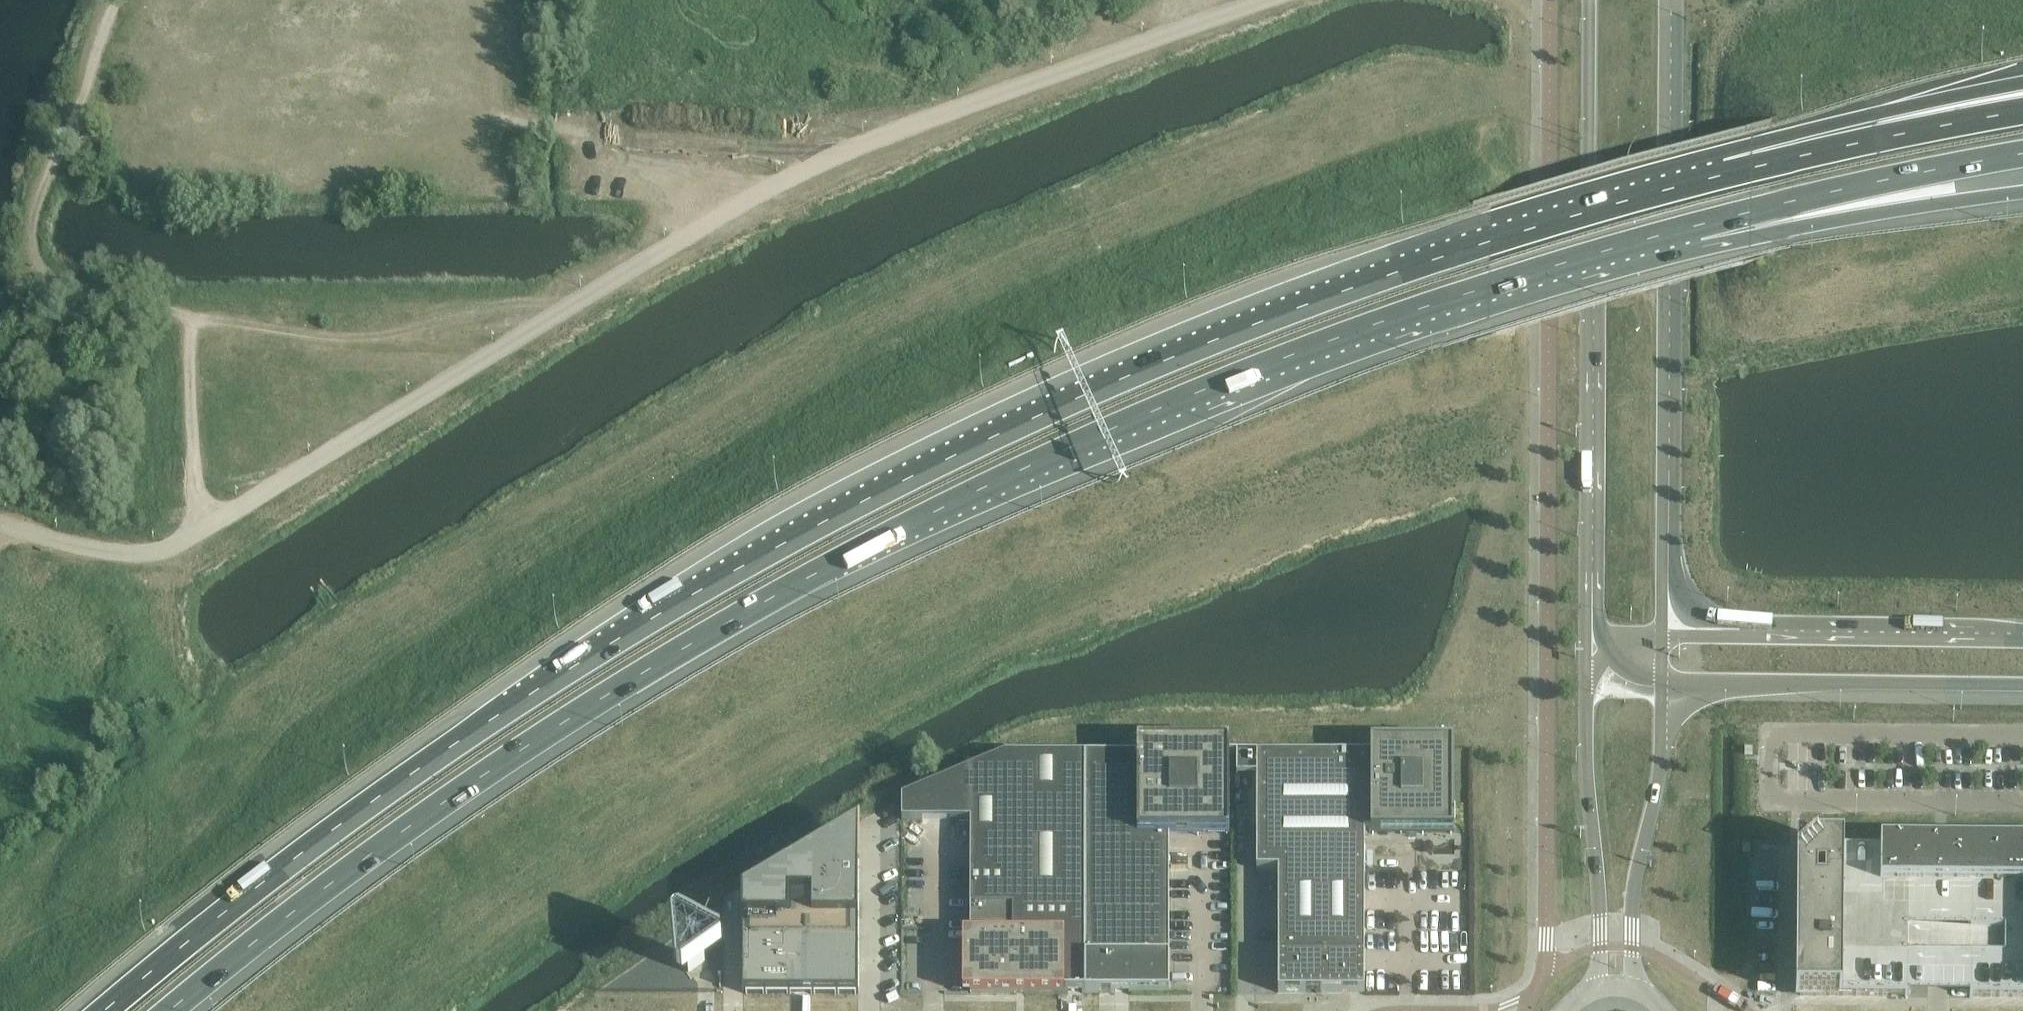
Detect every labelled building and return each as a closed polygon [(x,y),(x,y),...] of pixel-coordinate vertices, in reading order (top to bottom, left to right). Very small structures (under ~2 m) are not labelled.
[(1170,993),(1170,866),(1170,837),(1230,837),(1230,745),(1138,745),(1138,754),(1086,754),(1085,993),(1170,993)] [(1454,836),(1454,745),(1371,745),(1371,754),(1371,832),(1371,835),(1407,835),(1409,837),(1410,837),(1411,838),(1412,838),(1413,838),(1414,837),(1416,836),(1417,835),(1454,836)] [(1085,993),(1086,754),(1005,754),(902,798),(902,820),(970,820),(970,935),(964,935),(963,993),(970,993),(1085,993)] [(1365,954),(1365,839),(1365,832),(1371,832),(1371,754),(1257,754),(1257,827),(1258,827),(1258,847),(1257,847),(1257,870),(1278,870),(1278,913),(1280,913),(1280,930),(1278,930),(1278,954),(1365,954)] [(744,919),(744,921),(789,921),(859,921),(859,872),(861,872),(861,871),(861,824),(803,858),(804,860),(782,873),(781,872),(742,895),(742,916),(743,916),(743,919),(744,919)] [(1855,875),(1856,848),(1844,848),(1844,845),(1797,845),(1797,875),(1855,875)] [(1940,888),(1940,846),(1881,845),(1881,848),(1856,848),(1855,875),(1909,876),(1909,888),(1940,888)] [(1940,846),(1940,888),(1971,889),(1971,876),(2022,877),(2022,846),(1940,846)] [(1855,903),(1855,875),(1797,875),(1797,902),(1855,903)] [(1909,903),(1909,888),(1909,876),(1855,875),(1855,903),(1909,903)] [(1971,876),(1971,889),(1971,903),(2022,904),(2022,877),(1971,876)] [(1855,930),(1855,903),(1797,902),(1796,929),(1801,930),(1801,929),(1810,929),(1855,930)] [(1909,930),(1909,903),(1855,903),(1855,930),(1909,930)] [(1971,903),(1971,931),(2022,931),(2022,904),(1971,903)] [(789,945),(789,921),(744,921),(744,945),(789,945)] [(859,945),(859,921),(789,921),(789,945),(813,945),(859,945)] [(1855,954),(1855,930),(1810,929),(1810,953),(1828,954),(1855,954)] [(1909,954),(1909,930),(1855,930),(1855,954),(1882,954),(1909,954)] [(1997,955),(2022,955),(2022,931),(1971,931),(1970,955),(1997,955)] [(789,969),(789,945),(744,945),(744,969),(789,969)] [(813,969),(813,945),(789,945),(789,969),(789,993),(791,993),(811,993),(813,993),(813,969)] [(859,969),(859,945),(813,945),(813,969),(859,969)] [(1827,995),(1828,954),(1810,953),(1801,953),(1796,953),(1796,996),(1821,996),(1821,995),(1827,995)] [(1365,992),(1365,954),(1278,954),(1278,992),(1365,992)] [(1854,996),(1855,954),(1828,954),(1827,995),(1854,996)] [(1881,996),(1882,954),(1855,954),(1854,996),(1881,996)] [(1908,980),(1909,954),(1882,954),(1881,996),(1905,996),(1905,997),(1909,997),(1909,980),(1908,980)] [(1997,997),(1997,955),(1970,955),(1970,998),(1973,998),(1973,997),(1997,997)] [(1997,955),(1997,997),(2022,997),(2022,955),(1997,955)] [(789,993),(789,969),(744,969),(744,993),(789,993)] [(859,970),(859,969),(813,969),(813,993),(859,993),(859,970)]
